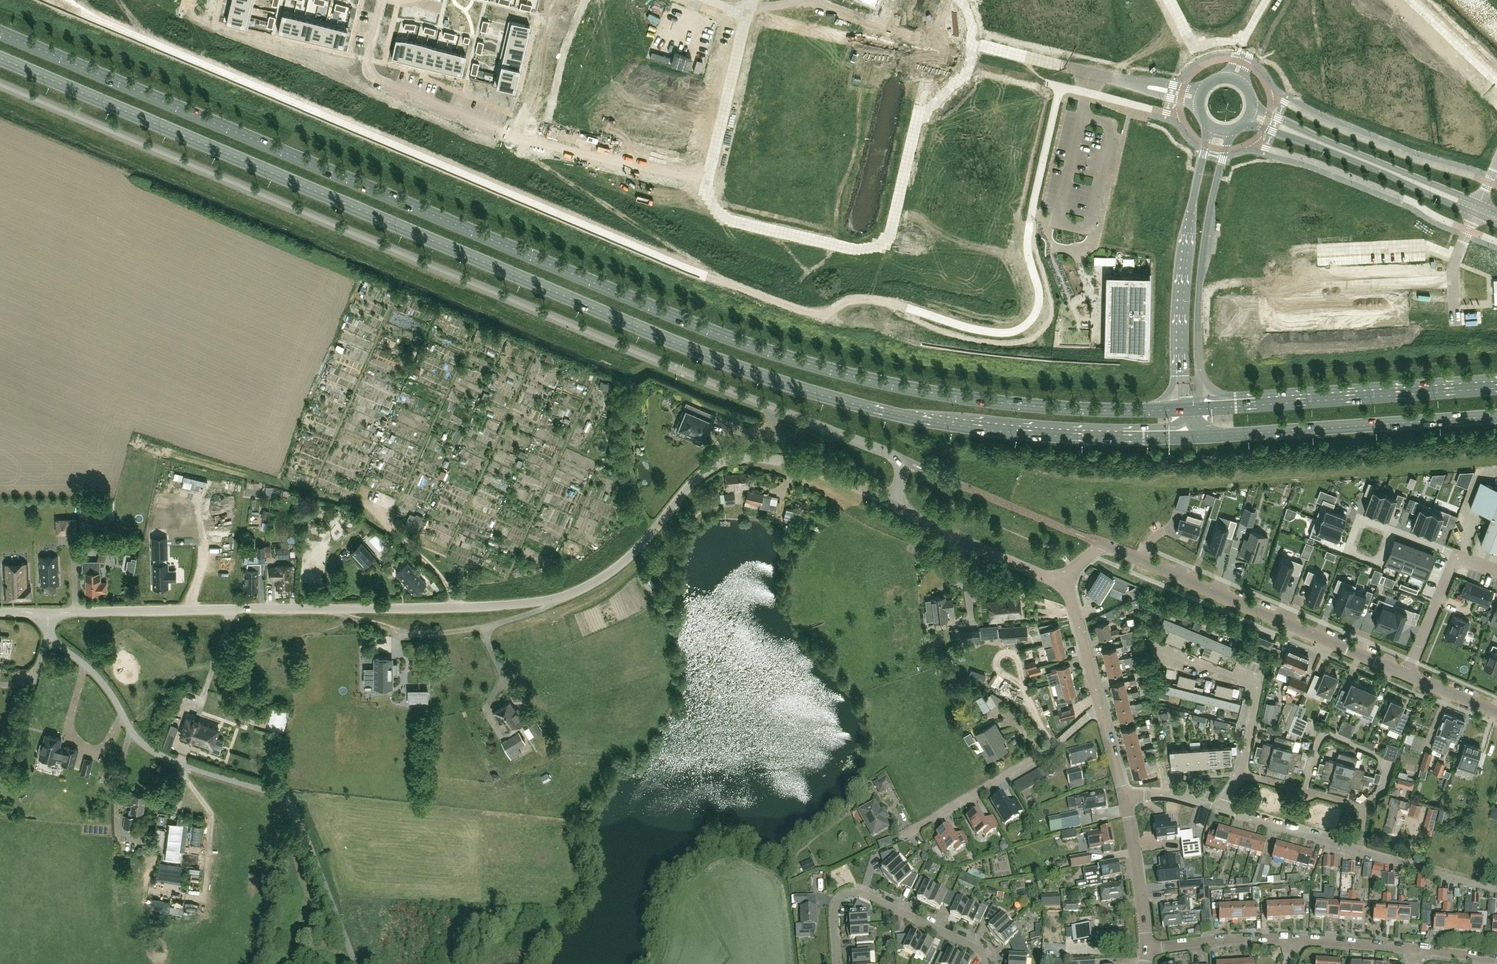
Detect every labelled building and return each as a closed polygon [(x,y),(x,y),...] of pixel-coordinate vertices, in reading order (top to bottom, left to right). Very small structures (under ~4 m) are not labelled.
[(590,3),(608,10),(612,1),(610,0),(592,0),(590,3)] [(645,12),(654,16),(661,0),(650,0),(645,12)] [(654,16),(662,20),(670,2),(664,0),(661,0),(654,16)] [(232,1),(229,12),(250,17),(253,6),(232,1)] [(670,2),(662,20),(671,23),(678,6),(670,2)] [(590,3),(586,12),(604,19),(608,10),(590,3)] [(678,6),(671,23),(678,26),(686,8),(678,5),(678,6)] [(686,8),(678,26),(685,29),(693,11),(686,8)] [(283,10),(278,31),(289,34),(294,13),(283,10)] [(585,11),(582,19),(601,27),(604,19),(586,12),(585,11)] [(693,11),(685,29),(692,32),(700,14),(693,11)] [(229,12),(226,23),(248,28),(250,17),(229,12)] [(294,13),(289,34),(300,36),(305,15),(294,13)] [(700,14),(692,32),(699,36),(707,17),(700,14)] [(305,15),(300,36),(311,39),(316,18),(305,15)] [(707,17),(699,36),(707,39),(715,20),(707,17)] [(316,18),(311,39),(321,41),(326,20),(316,18)] [(582,19),(579,26),(598,34),(601,27),(582,19)] [(326,20),(321,41),(332,44),(337,23),(326,20)] [(509,20),(506,31),(527,36),(530,25),(509,20)] [(337,23),(332,44),(343,46),(348,25),(337,23)] [(579,26),(576,33),(594,41),(598,34),(579,26)] [(506,31),(504,42),(525,47),(527,36),(506,31)] [(576,33),(573,41),(591,49),(594,41),(576,33)] [(396,39),(392,57),(402,60),(406,42),(396,39)] [(406,42),(402,60),(412,62),(416,44),(406,42)] [(504,42),(501,53),(522,58),(525,47),(504,42)] [(416,44),(412,62),(422,64),(426,46),(416,44)] [(426,46),(422,64),(432,67),(436,49),(426,46)] [(436,49),(432,67),(442,69),(446,51),(436,49)] [(446,51),(442,69),(451,71),(456,53),(446,51)] [(456,53),(451,71),(462,74),(466,56),(456,53)] [(501,53),(499,63),(520,68),(522,58),(501,53)] [(499,63),(499,64),(502,64),(499,74),(518,78),(520,68),(499,63)] [(566,67),(564,76),(582,80),(585,71),(566,67)] [(956,72),(952,91),(961,94),(966,75),(956,72)] [(499,74),(497,84),(515,88),(518,78),(499,74)] [(966,75),(961,94),(971,96),(975,77),(966,75)] [(564,76),(562,85),(580,89),(582,80),(564,76)] [(975,77),(971,96),(980,98),(984,79),(975,77)] [(994,83),(994,81),(984,79),(980,98),(989,100),(993,83),(994,83)] [(989,100),(988,102),(998,104),(1003,85),(993,83),(989,100)] [(562,85),(560,93),(578,98),(580,89),(562,85)] [(1003,85),(998,104),(1008,106),(1012,87),(1003,85)] [(1012,87),(1008,106),(1017,109),(1021,89),(1012,87)] [(560,93),(558,102),(576,107),(578,98),(560,93)] [(558,102),(556,111),(574,115),(576,107),(558,102)] [(676,102),(674,111),(692,115),(695,106),(676,102)] [(935,115),(954,119),(956,109),(950,108),(944,107),(937,105),(935,115)] [(556,111),(554,120),(572,125),(574,115),(556,111)] [(674,111),(672,120),(690,124),(692,115),(674,111)] [(606,113),(602,131),(611,134),(615,115),(606,113)] [(615,115),(611,134),(620,136),(624,117),(615,115)] [(932,124),(951,129),(954,119),(935,115),(932,124)] [(624,117),(620,136),(628,138),(633,119),(624,117)] [(633,119),(628,138),(638,140),(642,122),(633,119)] [(672,120),(670,128),(688,133),(690,124),(672,120)] [(1014,123),(1011,133),(1030,137),(1033,127),(1014,123)] [(949,138),(951,129),(932,124),(930,134),(949,138)] [(670,128),(668,137),(686,142),(688,133),(670,128)] [(1030,137),(1011,133),(1009,142),(1028,147),(1030,137)] [(668,137),(666,146),(684,151),(686,142),(668,137)] [(930,138),(928,151),(942,155),(947,156),(948,151),(943,150),(945,142),(930,138)] [(1028,147),(1009,142),(1007,152),(1026,156),(1028,147)] [(928,151),(925,163),(939,167),(941,159),(946,160),(947,156),(942,155),(928,151)] [(1028,161),(1008,156),(1006,166),(1025,171),(1028,161)] [(943,176),(937,175),(939,167),(925,163),(922,176),(942,180),(943,176)] [(1003,176),(1023,180),(1025,171),(1006,166),(1003,176)] [(922,176),(919,188),(933,192),(935,183),(941,185),(942,180),(922,176)] [(1001,185),(1021,190),(1023,180),(1003,176),(1001,185)] [(931,197),(916,195),(915,209),(935,210),(935,206),(930,205),(931,197)] [(929,214),(935,215),(935,210),(915,209),(914,221),(929,222),(929,214)] [(1010,225),(993,220),(990,231),(1007,236),(1010,225)] [(929,222),(914,221),(912,234),(927,235),(928,227),(934,227),(934,223),(929,222)] [(924,265),(923,277),(934,278),(935,266),(924,265)] [(955,280),(955,282),(966,283),(968,266),(957,265),(956,268),(957,268),(956,280),(955,280)] [(945,279),(946,267),(935,266),(934,278),(945,279)] [(956,268),(946,267),(945,279),(956,280),(957,268),(956,268)] [(1105,309),(1104,355),(1120,355),(1139,355),(1148,355),(1150,276),(1150,269),(1149,269),(1149,276),(1106,274),(1106,290),(1108,290),(1107,309),(1105,309)] [(370,351),(371,342),(358,339),(356,348),(370,351)] [(337,344),(335,349),(342,352),(344,347),(337,344)] [(350,347),(343,367),(357,372),(364,352),(350,347)] [(544,362),(551,365),(553,359),(546,356),(544,362)] [(421,368),(430,373),(435,363),(425,358),(421,368)] [(454,374),(456,368),(445,365),(444,371),(454,374)] [(457,377),(470,383),(475,374),(462,367),(457,377)] [(601,381),(598,388),(605,390),(607,383),(601,381)] [(484,391),(481,398),(487,401),(490,394),(484,391)] [(683,420),(678,433),(693,439),(694,438),(701,441),(707,427),(710,428),(716,415),(686,402),(679,418),(683,420)] [(386,451),(400,456),(403,447),(389,442),(386,451)] [(520,450),(517,456),(524,458),(526,453),(520,450)] [(395,466),(403,469),(407,459),(399,456),(395,466)] [(441,472),(438,479),(447,483),(450,475),(441,472)] [(748,488),(747,474),(725,475),(726,490),(735,489),(735,488),(748,488)] [(1368,481),(1364,493),(1369,495),(1364,509),(1376,514),(1384,493),(1372,488),(1374,484),(1368,481)] [(1470,507),(1491,514),(1480,542),(1496,549),(1496,487),(1480,481),(1470,507)] [(284,499),(287,492),(281,490),(278,497),(284,499)] [(760,506),(775,510),(778,497),(767,495),(747,490),(744,504),(749,506),(750,502),(760,504),(760,506)] [(734,492),(724,493),(725,504),(733,504),(733,502),(735,501),(734,492)] [(1183,509),(1189,492),(1179,493),(1175,507),(1183,509)] [(1326,492),(1324,499),(1334,502),(1337,496),(1326,492)] [(1384,493),(1376,514),(1388,518),(1393,504),(1399,507),(1403,495),(1397,492),(1395,497),(1384,493)] [(1410,511),(1415,499),(1409,497),(1405,509),(1410,511)] [(1321,502),(1315,518),(1341,527),(1343,522),(1345,515),(1332,510),(1334,503),(1334,502),(1324,499),(1323,498),(1321,502)] [(1415,499),(1410,511),(1416,513),(1411,527),(1423,531),(1432,506),(1415,499)] [(1215,517),(1219,506),(1212,504),(1209,516),(1215,517)] [(1432,506),(1423,531),(1434,536),(1440,522),(1445,524),(1450,512),(1432,506)] [(1245,507),(1240,521),(1252,525),(1256,511),(1245,507)] [(264,509),(261,514),(266,517),(269,511),(264,509)] [(259,525),(259,513),(248,514),(248,525),(259,525)] [(1179,517),(1175,531),(1196,537),(1202,518),(1187,513),(1185,519),(1179,517)] [(408,518),(404,525),(417,531),(421,524),(408,518)] [(1208,546),(1221,550),(1225,535),(1231,537),(1236,520),(1230,518),(1228,526),(1216,522),(1214,526),(1213,525),(1211,532),(1212,533),(1208,546)] [(1315,518),(1309,535),(1321,540),(1323,534),(1337,539),(1341,527),(1315,518)] [(1260,560),(1267,536),(1250,531),(1248,539),(1244,538),(1239,553),(1243,554),(1260,560)] [(374,558),(361,542),(356,537),(345,547),(350,552),(363,567),(374,558)] [(1394,540),(1385,563),(1386,563),(1387,563),(1393,565),(1393,566),(1394,566),(1395,566),(1399,567),(1399,568),(1408,545),(1394,540)] [(248,569),(246,569),(246,589),(257,589),(258,589),(258,572),(261,572),(261,562),(266,562),(266,556),(265,556),(265,545),(257,545),(257,556),(245,556),(244,562),(247,562),(248,569)] [(1408,545),(1399,568),(1400,568),(1404,569),(1404,570),(1405,571),(1406,570),(1410,571),(1410,572),(1419,549),(1408,545)] [(167,557),(167,547),(153,547),(153,557),(167,557)] [(289,557),(289,547),(277,547),(277,557),(289,557)] [(1419,549),(1410,572),(1411,573),(1411,572),(1416,574),(1415,574),(1417,575),(1417,574),(1423,576),(1423,577),(1424,578),(1433,554),(1419,549)] [(1274,572),(1272,579),(1273,579),(1272,582),(1285,586),(1290,571),(1298,574),(1302,562),(1282,555),(1276,572),(1274,572)] [(58,556),(39,557),(40,563),(40,566),(40,577),(41,577),(42,584),(41,584),(41,585),(59,584),(58,556)] [(100,582),(100,572),(100,561),(82,561),(83,573),(86,573),(86,592),(100,592),(100,591),(107,591),(106,582),(100,582)] [(134,575),(136,562),(131,561),(128,561),(126,573),(134,575)] [(28,563),(3,564),(4,581),(8,581),(8,586),(4,586),(5,598),(31,596),(31,585),(29,585),(28,563)] [(402,580),(415,594),(426,584),(414,570),(407,563),(396,573),(403,580),(402,580)] [(168,587),(167,571),(167,565),(153,565),(153,571),(153,587),(168,587)] [(292,589),(292,565),(276,565),(276,567),(270,567),(270,579),(276,579),(276,589),(292,589)] [(1129,582),(1100,568),(1085,591),(1100,601),(1110,586),(1124,592),(1129,582)] [(1308,569),(1303,581),(1311,584),(1305,598),(1318,603),(1319,601),(1320,601),(1323,595),(1321,594),(1327,579),(1315,574),(1316,572),(1308,569)] [(1337,577),(1333,589),(1339,591),(1333,606),(1345,611),(1346,610),(1345,610),(1353,589),(1354,589),(1355,584),(1337,577)] [(1465,579),(1459,593),(1480,601),(1482,595),(1490,598),(1493,590),(1465,579)] [(1129,590),(1132,597),(1138,594),(1134,587),(1129,590)] [(1353,589),(1345,610),(1346,610),(1348,611),(1347,613),(1354,615),(1355,614),(1357,615),(1362,601),(1368,603),(1372,591),(1366,589),(1365,593),(1354,589),(1353,589)] [(1021,615),(1019,598),(1018,593),(1010,594),(1011,599),(990,601),(990,604),(989,606),(989,608),(989,611),(990,613),(992,615),(992,620),(1001,619),(1001,617),(1021,615)] [(945,609),(952,609),(951,599),(944,600),(944,597),(930,598),(932,613),(931,613),(932,622),(946,620),(945,609)] [(1378,598),(1374,609),(1380,612),(1374,625),(1377,626),(1376,628),(1383,630),(1383,629),(1386,630),(1396,604),(1395,604),(1378,598)] [(670,603),(659,608),(662,614),(672,609),(670,603)] [(1386,630),(1385,630),(1398,635),(1403,620),(1409,622),(1411,616),(1414,610),(1396,603),(1395,604),(1396,604),(1386,630)] [(1107,619),(1114,617),(1112,609),(1110,610),(1111,611),(1105,612),(1107,619)] [(1174,620),(1177,613),(1169,609),(1167,613),(1165,612),(1164,616),(1174,620)] [(1461,643),(1469,622),(1453,616),(1445,637),(1444,637),(1461,643)] [(1173,644),(1181,625),(1163,617),(1160,625),(1166,628),(1169,629),(1168,632),(1164,640),(1173,644)] [(1109,630),(1108,627),(1111,627),(1110,622),(1107,623),(1107,621),(1095,624),(1099,638),(1104,636),(1104,637),(1118,634),(1117,628),(1109,630)] [(1134,636),(1138,623),(1136,623),(1135,622),(1133,631),(1132,630),(1120,633),(1121,640),(1134,636)] [(1025,623),(999,626),(1001,638),(1027,635),(1025,623)] [(1039,626),(1041,631),(1040,631),(1040,632),(1044,644),(1043,644),(1044,644),(1062,640),(1058,625),(1053,626),(1052,623),(1039,626)] [(997,625),(979,627),(981,640),(998,638),(997,625)] [(1190,638),(1193,630),(1181,625),(1173,644),(1180,647),(1184,638),(1185,636),(1190,638)] [(1208,659),(1216,640),(1195,631),(1191,639),(1202,643),(1204,644),(1203,647),(1200,655),(1208,659)] [(1269,648),(1272,641),(1259,635),(1256,642),(1269,648)] [(1135,642),(1134,636),(1121,640),(1123,645),(1120,646),(1122,650),(1128,649),(1127,644),(1135,642)] [(1066,654),(1062,640),(1044,644),(1048,659),(1066,654)] [(1219,653),(1221,651),(1225,653),(1229,655),(1233,646),(1216,640),(1208,659),(1216,662),(1219,653)] [(1118,659),(1117,652),(1115,647),(1102,650),(1105,662),(1118,659)] [(1278,670),(1275,676),(1288,681),(1290,675),(1299,653),(1287,648),(1278,670)] [(1491,649),(1484,667),(1496,672),(1496,671),(1496,651),(1491,649)] [(1288,681),(1286,684),(1295,688),(1302,691),(1305,682),(1299,679),(1308,657),(1299,653),(1290,675),(1288,681)] [(1131,655),(1129,656),(1124,657),(1125,664),(1133,662),(1131,655)] [(375,681),(375,687),(392,687),(392,663),(387,663),(387,659),(388,659),(388,658),(375,658),(375,681)] [(1121,671),(1118,659),(1105,662),(1108,674),(1121,671)] [(1025,663),(1026,669),(1039,666),(1038,661),(1035,662),(1035,661),(1025,663)] [(1072,678),(1068,664),(1057,667),(1050,669),(1052,675),(1054,683),(1072,678)] [(1039,666),(1026,669),(1026,670),(1027,674),(1029,673),(1029,675),(1041,672),(1040,666),(1039,666)] [(1334,690),(1337,683),(1334,682),(1337,676),(1324,671),(1321,678),(1314,675),(1307,692),(1319,697),(1321,692),(1329,695),(1332,689),(1334,690)] [(980,673),(977,682),(982,684),(985,675),(980,673)] [(1182,696),(1187,676),(1178,674),(1176,682),(1176,686),(1166,683),(1164,692),(1182,696)] [(1200,701),(1202,692),(1192,690),(1195,678),(1187,676),(1182,696),(1200,701)] [(1070,694),(1075,693),(1072,678),(1054,683),(1057,697),(1055,697),(1058,709),(1068,707),(1067,702),(1071,700),(1070,694)] [(1127,693),(1124,681),(1110,684),(1113,696),(1127,693)] [(1356,707),(1365,685),(1357,682),(1356,685),(1351,682),(1346,693),(1341,691),(1335,704),(1353,712),(1356,707)] [(1202,701),(1220,706),(1225,686),(1216,683),(1213,695),(1210,694),(1204,693),(1202,701)] [(1372,704),(1376,693),(1371,691),(1372,689),(1365,685),(1356,707),(1363,710),(1361,716),(1372,720),(1377,706),(1372,704)] [(1220,706),(1237,710),(1239,701),(1235,700),(1230,699),(1233,687),(1225,686),(1220,706)] [(428,699),(428,689),(414,690),(414,700),(428,699)] [(384,693),(371,693),(371,708),(385,707),(384,693)] [(1130,704),(1127,693),(1113,696),(1116,708),(1130,704)] [(989,711),(997,706),(990,695),(983,700),(989,711)] [(1400,732),(1407,715),(1400,712),(1403,705),(1390,699),(1388,705),(1386,704),(1383,711),(1385,712),(1382,718),(1390,722),(1388,727),(1400,732)] [(245,701),(244,704),(243,709),(256,713),(259,705),(245,701)] [(525,721),(519,711),(517,712),(510,701),(501,706),(515,727),(525,721)] [(1202,709),(1204,704),(1196,702),(1194,711),(1199,713),(1200,709),(1202,709)] [(1271,717),(1274,703),(1266,702),(1263,716),(1271,717)] [(1131,709),(1130,704),(1116,708),(1119,720),(1133,716),(1131,709)] [(515,727),(501,706),(493,712),(500,723),(498,725),(504,734),(515,727)] [(389,710),(390,719),(398,718),(396,709),(389,710)] [(1166,711),(1158,713),(1160,719),(1167,717),(1166,711)] [(1440,750),(1454,716),(1444,712),(1435,733),(1437,733),(1431,746),(1440,750)] [(1199,726),(1201,716),(1192,714),(1191,718),(1195,719),(1194,725),(1199,726)] [(1301,735),(1305,726),(1307,720),(1295,715),(1288,729),(1301,735)] [(1456,741),(1464,720),(1454,716),(1440,750),(1441,750),(1444,744),(1448,746),(1451,739),(1456,741)] [(213,746),(219,729),(200,722),(200,721),(193,719),(187,717),(181,735),(213,746)] [(1344,734),(1349,722),(1343,720),(1338,731),(1344,734)] [(541,731),(535,721),(528,725),(535,735),(541,731)] [(1350,737),(1355,725),(1349,722),(1344,734),(1350,737)] [(173,740),(178,727),(171,724),(166,737),(173,740)] [(1005,750),(1000,741),(1002,739),(993,724),(976,734),(985,750),(983,751),(988,760),(1005,750)] [(1061,724),(1055,730),(1059,735),(1066,728),(1061,724)] [(1138,738),(1135,726),(1122,729),(1125,741),(1138,738)] [(518,746),(519,745),(525,741),(519,731),(502,742),(508,752),(511,757),(521,751),(518,746)] [(1407,732),(1404,740),(1411,743),(1414,734),(1407,732)] [(73,766),(78,749),(66,746),(66,747),(59,745),(61,738),(46,734),(43,744),(40,743),(38,752),(41,753),(40,757),(41,757),(40,759),(48,761),(48,759),(55,761),(55,759),(62,761),(62,763),(73,766)] [(1301,757),(1302,752),(1292,749),(1295,739),(1276,734),(1273,744),(1263,742),(1262,746),(1257,745),(1254,755),(1259,756),(1258,761),(1268,763),(1265,773),(1284,778),(1287,768),(1297,771),(1298,766),(1303,768),(1306,758),(1301,757)] [(1141,749),(1139,742),(1150,740),(1149,735),(1138,738),(1125,741),(1127,753),(1141,749)] [(1457,764),(1473,770),(1481,748),(1464,742),(1457,764)] [(1396,761),(1400,747),(1387,743),(1383,756),(1396,761)] [(1097,760),(1093,744),(1067,751),(1071,767),(1097,760)] [(1331,753),(1332,745),(1322,744),(1321,752),(1331,753)] [(1232,764),(1231,746),(1220,747),(1221,764),(1232,764)] [(1211,765),(1210,747),(1199,748),(1201,766),(1211,765)] [(1221,764),(1220,747),(1210,747),(1211,765),(1221,764)] [(1201,766),(1199,748),(1189,749),(1190,767),(1201,766)] [(1144,761),(1141,749),(1127,753),(1130,764),(1144,761)] [(1180,767),(1179,749),(1168,750),(1170,768),(1180,767)] [(1190,767),(1189,749),(1179,749),(1180,767),(1190,767)] [(1363,774),(1365,769),(1355,766),(1357,756),(1338,751),(1336,761),(1326,758),(1324,763),(1319,762),(1317,771),(1322,773),(1320,777),(1330,780),(1328,790),(1347,795),(1350,785),(1360,788),(1361,783),(1373,787),(1375,782),(1373,781),(1374,777),(1368,775),(1363,774)] [(1426,769),(1431,754),(1425,752),(1420,767),(1426,769)] [(80,773),(88,775),(93,759),(85,757),(80,773)] [(1438,774),(1443,762),(1437,759),(1432,771),(1438,774)] [(1147,773),(1144,761),(1130,764),(1133,776),(1147,773)] [(1460,791),(1468,769),(1459,766),(1451,786),(1458,789),(1454,800),(1460,803),(1464,793),(1460,791)] [(1045,767),(1038,771),(1041,776),(1048,772),(1045,767)] [(1486,769),(1478,768),(1477,775),(1485,777),(1486,769)] [(1084,787),(1080,772),(1080,769),(1066,773),(1070,790),(1084,787)] [(1022,793),(1043,781),(1037,771),(1013,785),(1019,795),(1022,793)] [(548,772),(540,776),(543,782),(551,778),(548,772)] [(891,788),(886,778),(875,785),(880,794),(891,788)] [(1412,791),(1414,783),(1398,778),(1396,787),(1412,791)] [(1450,800),(1453,788),(1446,786),(1443,799),(1450,800)] [(142,817),(145,794),(133,792),(133,793),(125,792),(124,802),(132,803),(131,809),(129,809),(129,813),(133,814),(133,816),(125,815),(123,827),(134,828),(135,816),(142,817)] [(1106,808),(1103,793),(1103,792),(1082,796),(1082,797),(1075,799),(1076,805),(1083,804),(1085,812),(1106,808)] [(1022,812),(1015,801),(1008,806),(1001,795),(990,802),(1000,819),(1003,823),(1010,819),(1022,812)] [(1384,829),(1397,833),(1403,811),(1406,812),(1409,802),(1391,797),(1389,806),(1390,806),(1384,829)] [(1421,804),(1411,801),(1408,815),(1418,817),(1421,804)] [(884,809),(878,812),(874,804),(859,812),(872,836),(887,828),(884,821),(889,818),(884,809)] [(1428,805),(1426,812),(1436,815),(1438,808),(1428,805)] [(1444,821),(1447,810),(1439,808),(1437,819),(1444,821)] [(1201,811),(1198,818),(1206,821),(1208,813),(1201,811)] [(998,828),(992,817),(983,823),(977,812),(966,819),(976,836),(983,832),(985,836),(998,828)] [(1077,812),(1059,816),(1047,819),(1049,825),(1050,832),(1062,830),(1080,827),(1077,812)] [(177,819),(177,824),(168,823),(164,858),(178,860),(179,852),(185,853),(189,820),(177,819)] [(1176,838),(1176,840),(1182,839),(1182,843),(1193,841),(1192,832),(1179,833),(1179,831),(1175,831),(1175,828),(1169,829),(1167,819),(1154,820),(1157,841),(1176,838)] [(968,844),(961,833),(954,838),(947,827),(936,834),(947,851),(953,847),(956,851),(968,844)] [(162,846),(165,830),(157,829),(155,845),(162,846)] [(1113,845),(1110,829),(1094,832),(1091,831),(1082,832),(1083,835),(1087,835),(1090,849),(1102,847),(1104,854),(1110,853),(1110,852),(1109,853),(1108,846),(1113,845)] [(1225,852),(1226,846),(1230,832),(1218,829),(1216,834),(1209,832),(1205,848),(1219,852),(1219,851),(1225,852)] [(1076,838),(1075,830),(1061,833),(1062,841),(1076,838)] [(1238,850),(1242,835),(1230,832),(1226,846),(1238,850)] [(1250,853),(1254,839),(1242,835),(1238,850),(1250,853)] [(890,837),(878,842),(879,845),(881,848),(893,843),(890,837)] [(1260,884),(1265,867),(1264,867),(1267,858),(1262,856),(1266,842),(1254,839),(1250,853),(1261,856),(1252,885),(1260,884)] [(1199,841),(1193,841),(1182,843),(1181,843),(1183,860),(1201,857),(1199,841)] [(1272,859),(1284,862),(1288,848),(1275,845),(1271,859),(1272,859)] [(1295,866),(1299,851),(1288,848),(1284,862),(1295,866)] [(903,866),(895,857),(897,857),(895,850),(880,856),(884,867),(881,869),(882,869),(880,870),(882,874),(884,875),(885,877),(888,880),(903,866)] [(1311,857),(1312,854),(1299,851),(1295,866),(1313,870),(1317,858),(1311,857)] [(1091,866),(1089,857),(1089,855),(1069,858),(1071,869),(1091,866)] [(1322,868),(1330,869),(1331,857),(1324,857),(1322,868)] [(1157,868),(1158,884),(1179,881),(1178,874),(1181,873),(1179,858),(1159,860),(1160,860),(1160,868),(1157,868)] [(815,868),(812,860),(801,865),(804,873),(815,868)] [(159,863),(157,879),(166,880),(168,864),(159,863)] [(1101,886),(1100,879),(1119,876),(1117,863),(1097,867),(1098,868),(1083,871),(1085,882),(1077,884),(1078,889),(1096,886),(1096,887),(1099,886),(1101,886)] [(1363,868),(1362,879),(1370,879),(1371,864),(1364,864),(1364,868),(1363,868)] [(911,890),(918,876),(912,873),(911,875),(903,866),(888,880),(891,884),(893,885),(895,887),(897,888),(898,887),(898,888),(901,885),(911,890)] [(830,873),(837,890),(852,884),(845,867),(830,873)] [(968,871),(967,874),(980,880),(981,877),(968,871)] [(1372,871),(1371,880),(1380,880),(1381,873),(1372,871)] [(1396,922),(1397,909),(1392,909),(1393,903),(1390,903),(1391,895),(1393,895),(1394,875),(1388,874),(1387,886),(1387,895),(1386,895),(1384,921),(1396,922)] [(928,905),(936,888),(925,883),(926,881),(920,878),(914,891),(919,894),(917,899),(928,905)] [(1203,881),(1195,881),(1195,882),(1196,889),(1204,889),(1203,881)] [(1123,899),(1120,883),(1101,886),(1099,886),(1102,902),(1123,899)] [(947,907),(953,893),(947,891),(946,893),(936,888),(928,905),(939,910),(942,905),(947,907)] [(1005,891),(997,889),(995,896),(1003,898),(1005,891)] [(1208,901),(1208,890),(1198,890),(1198,902),(1208,901)] [(1231,896),(1230,891),(1224,892),(1224,897),(1226,896),(1227,907),(1218,907),(1219,922),(1232,922),(1232,907),(1231,896)] [(1447,898),(1447,896),(1447,891),(1437,891),(1437,902),(1446,903),(1447,898)] [(961,920),(969,904),(958,899),(960,895),(954,892),(953,893),(947,907),(952,910),(950,915),(961,920)] [(1384,921),(1386,895),(1383,894),(1383,903),(1381,903),(1381,908),(1373,907),(1372,921),(1384,921)] [(1059,895),(1041,896),(1042,907),(1060,906),(1059,895)] [(1481,932),(1482,919),(1477,919),(1477,907),(1475,907),(1475,905),(1479,905),(1479,895),(1470,895),(1470,897),(1468,932),(1481,932)] [(815,932),(814,925),(817,925),(816,908),(806,908),(805,904),(806,904),(806,896),(795,897),(795,905),(800,904),(801,933),(815,932)] [(1468,932),(1470,897),(1465,897),(1464,918),(1457,918),(1456,931),(1468,932)] [(1338,918),(1338,905),(1333,904),(1333,899),(1331,899),(1327,899),(1327,904),(1326,917),(1338,918)] [(1190,913),(1188,900),(1179,901),(1179,903),(1160,905),(1161,916),(1181,914),(1190,913)] [(1350,919),(1351,906),(1351,901),(1348,901),(1346,900),(1346,905),(1338,905),(1338,918),(1350,919)] [(1495,900),(1488,900),(1487,917),(1494,918),(1495,900)] [(867,925),(866,913),(869,907),(857,901),(851,914),(849,914),(849,915),(847,914),(846,919),(846,921),(846,923),(846,925),(846,927),(867,925)] [(1326,917),(1327,904),(1315,903),(1314,916),(1326,917)] [(980,923),(987,907),(981,905),(979,909),(969,904),(961,920),(972,925),(975,920),(980,923)] [(1063,904),(1063,905),(1063,911),(1064,911),(1064,912),(1078,911),(1078,904),(1063,904)] [(1291,919),(1290,904),(1278,905),(1279,920),(1291,919)] [(1304,919),(1303,904),(1290,904),(1291,919),(1304,919)] [(1279,920),(1278,905),(1265,905),(1266,920),(1279,920)] [(1010,924),(1002,915),(1003,913),(997,910),(998,908),(992,906),(986,920),(992,923),(992,924),(988,927),(989,928),(987,929),(989,932),(990,934),(993,937),(994,938),(1010,924)] [(1244,921),(1243,906),(1232,907),(1232,922),(1244,921)] [(1256,921),(1255,906),(1243,906),(1244,921),(1256,921)] [(1363,906),(1351,906),(1350,919),(1362,920),(1363,906)] [(1409,923),(1410,910),(1397,909),(1396,922),(1409,923)] [(1210,922),(1209,911),(1202,912),(1202,923),(1210,922)] [(1184,925),(1196,924),(1195,912),(1190,913),(1181,914),(1161,916),(1163,928),(1182,925),(1184,925)] [(1423,913),(1422,926),(1423,926),(1423,929),(1427,929),(1428,926),(1431,926),(1431,914),(1423,913)] [(1456,931),(1457,918),(1451,918),(1452,913),(1449,913),(1446,913),(1446,917),(1445,917),(1444,931),(1456,931)] [(1444,931),(1445,917),(1433,917),(1432,930),(1444,931)] [(1023,938),(1021,932),(1018,933),(1010,924),(994,938),(997,941),(999,943),(1000,944),(1003,947),(1004,945),(1005,946),(1009,941),(1010,942),(1012,949),(1025,944),(1027,944),(1024,937),(1023,938)] [(1128,945),(1127,930),(1094,934),(1093,924),(1066,927),(1068,944),(1095,940),(1095,943),(1105,941),(1106,948),(1128,945)] [(868,937),(867,925),(846,927),(847,931),(847,933),(848,935),(848,937),(849,939),(850,938),(850,939),(856,938),(857,944),(873,943),(873,936),(868,937)] [(914,955),(923,936),(919,934),(918,933),(916,933),(912,932),(911,933),(910,935),(896,937),(897,952),(904,952),(904,950),(914,955)] [(934,942),(929,939),(927,938),(923,936),(914,955),(925,960),(924,962),(928,963),(930,963),(936,952),(930,949),(933,944),(933,943),(934,942)] [(1027,957),(1029,956),(1025,944),(1012,949),(1014,955),(1014,956),(1009,956),(1008,956),(1007,956),(1006,960),(1006,962),(1005,963),(1026,963),(1027,957)] [(869,953),(874,953),(874,946),(857,948),(857,954),(851,954),(850,954),(849,958),(849,961),(849,963),(870,963),(869,953)] [(961,954),(957,952),(955,951),(953,951),(951,950),(949,950),(949,951),(948,951),(946,956),(940,954),(935,963),(956,963),(961,954)] [(1277,951),(1273,956),(1277,960),(1282,955),(1277,951)] [(971,961),(970,961),(971,960),(968,958),(966,956),(964,955),(961,954),(956,963),(969,963),(971,961)]
